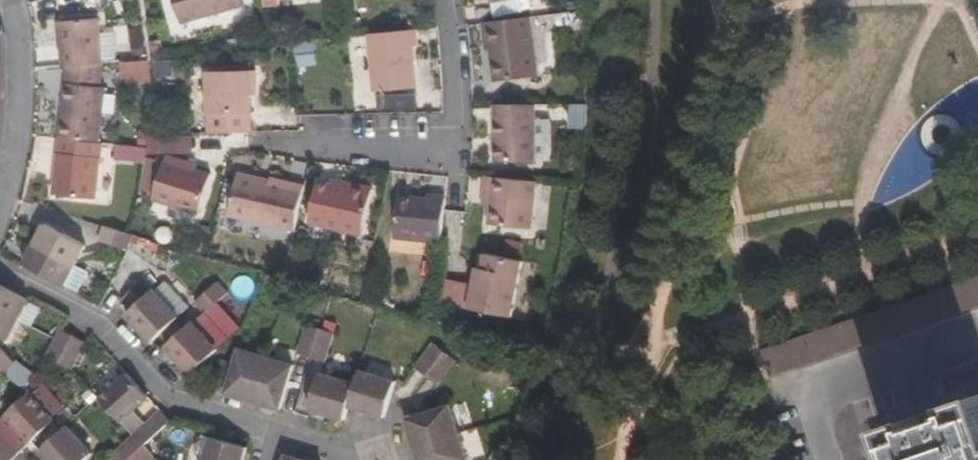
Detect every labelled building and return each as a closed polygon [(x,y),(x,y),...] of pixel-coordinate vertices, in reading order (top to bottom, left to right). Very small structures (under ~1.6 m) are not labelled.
[(180,14),(229,0),(176,0),(180,14)] [(538,67),(529,10),(481,16),(484,43),(489,42),(493,73),(538,67)] [(57,19),(60,63),(64,63),(100,60),(98,16),(57,19)] [(415,25),(365,30),(370,86),(415,83),(411,41),(416,41),(415,25)] [(314,40),(296,42),(298,66),(316,64),(314,40)] [(120,58),(121,83),(151,82),(150,58),(120,58)] [(64,63),(58,137),(97,141),(103,87),(97,86),(100,60),(64,63)] [(208,129),(247,128),(249,128),(250,91),(249,82),(254,83),(254,70),(206,70),(208,129)] [(534,157),(533,99),(493,100),(494,157),(534,157)] [(97,141),(58,137),(53,192),(95,197),(101,141),(97,141)] [(115,156),(146,161),(147,146),(116,143),(115,156)] [(178,166),(179,161),(163,157),(153,203),(199,212),(207,173),(191,169),(178,166)] [(228,212),(294,226),(304,181),(270,174),(270,177),(238,171),(228,212)] [(481,201),(490,202),(493,172),(484,171),(481,201)] [(531,226),(537,177),(493,172),(490,202),(488,220),(531,226)] [(348,186),(333,183),(318,180),(309,218),(363,230),(372,186),(349,181),(348,186)] [(393,235),(439,238),(442,207),(444,193),(427,191),(427,197),(399,194),(393,235)] [(131,228),(104,220),(99,238),(128,247),(133,229),(131,228)] [(44,223),(34,244),(75,264),(86,243),(44,223)] [(75,264),(34,244),(24,263),(65,283),(75,264)] [(486,267),(489,250),(483,249),(480,266),(486,267)] [(519,313),(526,257),(489,250),(486,267),(480,266),(479,285),(478,292),(472,291),(471,307),(519,313)] [(180,314),(145,277),(122,296),(132,306),(127,311),(153,338),(180,314)] [(768,376),(977,308),(977,277),(762,347),(768,376)] [(228,289),(218,278),(196,298),(206,309),(228,289)] [(19,319),(29,300),(0,286),(0,310),(19,319)] [(0,310),(0,336),(8,340),(19,319),(0,310)] [(219,345),(192,318),(168,342),(193,369),(219,345)] [(312,353),(320,323),(305,319),(298,348),(312,353)] [(334,328),(320,323),(312,353),(326,357),(334,328)] [(47,355),(75,367),(87,340),(60,328),(47,355)] [(415,359),(427,368),(446,345),(434,336),(415,359)] [(215,385),(255,397),(268,353),(240,345),(236,361),(222,357),(215,385)] [(446,345),(427,368),(439,376),(458,353),(446,345)] [(6,373),(14,364),(0,349),(0,368),(6,373)] [(268,353),(255,397),(282,405),(295,360),(268,353)] [(941,376),(948,402),(874,427),(885,459),(977,459),(977,362),(941,376)] [(361,366),(356,379),(350,401),(387,412),(398,376),(361,366)] [(350,401),(356,379),(320,369),(310,402),(347,413),(350,401)] [(99,395),(134,432),(146,443),(172,419),(161,407),(147,420),(136,407),(150,394),(127,370),(99,395)] [(55,417),(31,390),(8,411),(33,439),(55,417)] [(423,459),(442,459),(469,452),(453,398),(409,412),(423,459)] [(51,459),(84,459),(95,451),(69,423),(41,449),(51,459)] [(134,432),(112,452),(119,459),(126,459),(146,443),(134,432)] [(0,433),(0,453),(6,459),(12,459),(19,453),(0,433)] [(214,433),(206,459),(244,459),(249,444),(214,433)] [(126,459),(148,459),(155,453),(146,443),(126,459)] [(288,451),(285,459),(319,459),(288,451)]
